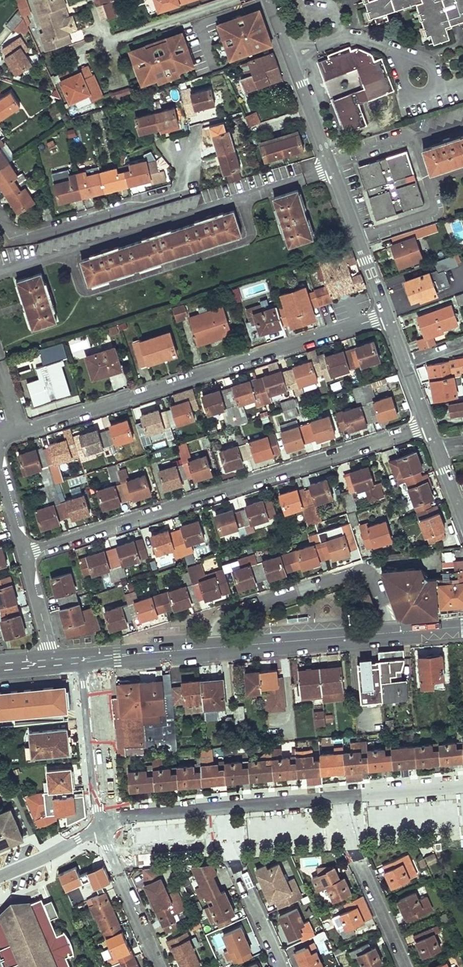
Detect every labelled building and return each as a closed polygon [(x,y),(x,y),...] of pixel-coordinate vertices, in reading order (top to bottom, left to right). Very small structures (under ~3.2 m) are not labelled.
[(23,16),(32,13),(27,0),(17,0),(23,16)] [(34,1),(42,26),(60,20),(69,17),(64,0),(36,0),(34,1)] [(159,12),(194,0),(155,0),(159,12)] [(367,10),(372,8),(375,16),(376,23),(389,19),(387,12),(395,10),(394,5),(410,0),(365,0),(367,10)] [(394,5),(395,10),(417,4),(423,2),(422,0),(410,0),(394,5)] [(423,2),(417,4),(424,27),(429,26),(431,33),(434,43),(450,38),(446,26),(452,24),(450,19),(457,16),(458,18),(462,16),(462,0),(422,0),(423,2)] [(113,2),(103,5),(107,18),(108,19),(117,16),(113,2)] [(97,7),(101,20),(107,18),(103,5),(97,7)] [(232,58),(272,43),(259,9),(222,23),(227,37),(225,38),(226,41),(232,58)] [(18,14),(8,26),(14,31),(23,19),(18,14)] [(77,29),(73,16),(69,17),(60,20),(42,26),(44,33),(40,34),(46,51),(73,42),(69,31),(77,29)] [(452,24),(462,20),(462,16),(458,18),(457,16),(450,19),(452,24)] [(23,19),(14,31),(18,35),(21,32),(25,36),(30,31),(23,19)] [(147,47),(132,52),(137,67),(140,66),(146,83),(157,79),(169,75),(170,78),(181,75),(180,71),(191,68),(186,51),(188,50),(183,34),(168,39),(170,45),(168,46),(159,41),(157,42),(154,47),(148,49),(147,47)] [(29,50),(20,37),(3,48),(8,55),(12,60),(9,62),(17,73),(32,63),(25,53),(29,50)] [(226,41),(213,45),(219,62),(232,58),(226,41)] [(328,58),(318,62),(325,80),(357,68),(364,88),(369,100),(394,90),(382,58),(375,61),(372,55),(357,48),(356,47),(351,49),(350,46),(327,55),(328,58)] [(273,52),(241,64),(246,76),(241,78),(245,88),(245,91),(283,78),(273,52)] [(87,68),(73,74),(74,76),(81,73),(83,79),(90,76),(87,68)] [(83,79),(81,73),(74,76),(73,74),(71,69),(58,74),(61,81),(70,101),(88,94),(91,100),(101,96),(92,75),(90,76),(83,79)] [(241,78),(233,80),(237,90),(245,88),(241,78)] [(359,90),(354,92),(359,104),(364,102),(369,100),(364,88),(359,90)] [(215,105),(211,89),(192,94),(195,108),(204,106),(204,108),(215,105)] [(134,99),(131,91),(121,93),(124,102),(134,99)] [(354,92),(333,100),(346,133),(367,125),(359,104),(354,92)] [(20,107),(10,93),(0,100),(0,120),(20,107)] [(121,93),(112,96),(115,105),(124,102),(121,93)] [(156,97),(152,99),(155,113),(159,127),(167,125),(167,127),(178,125),(174,108),(162,111),(160,101),(157,102),(156,97)] [(424,118),(420,130),(429,132),(430,127),(437,130),(439,125),(445,127),(447,122),(453,124),(455,119),(461,121),(462,116),(462,105),(424,118)] [(92,114),(94,120),(104,116),(102,110),(92,114)] [(155,113),(136,118),(140,134),(151,131),(150,129),(159,127),(155,113)] [(256,114),(246,118),(249,126),(260,123),(256,114)] [(236,150),(230,130),(212,135),(216,146),(218,145),(221,154),(236,150)] [(285,155),(303,149),(299,133),(288,136),(289,138),(280,141),(285,155)] [(424,148),(432,173),(462,163),(462,135),(424,148)] [(271,141),(261,144),(266,161),(285,155),(280,141),(272,143),(271,141)] [(8,162),(15,158),(6,144),(4,145),(0,148),(0,149),(8,162)] [(8,162),(0,149),(0,167),(8,162)] [(241,168),(236,150),(221,154),(223,162),(221,163),(224,173),(226,173),(229,183),(241,179),(238,169),(241,168)] [(152,153),(144,155),(145,161),(124,167),(128,185),(151,180),(152,184),(167,180),(164,170),(169,166),(162,157),(154,164),(152,153)] [(408,153),(360,168),(378,221),(425,206),(408,153)] [(0,167),(0,185),(5,192),(26,178),(21,172),(17,175),(8,162),(0,167)] [(124,167),(101,172),(105,191),(128,185),(124,167)] [(55,183),(59,203),(82,197),(77,174),(70,175),(69,172),(54,176),(55,183)] [(84,172),(77,174),(82,197),(105,191),(101,172),(85,176),(84,172)] [(26,178),(5,192),(18,212),(35,201),(25,187),(30,185),(26,178)] [(280,226),(283,225),(290,245),(313,237),(297,190),(274,198),(281,218),(278,219),(280,226)] [(201,193),(39,243),(36,254),(43,255),(45,251),(52,252),(53,249),(60,250),(62,246),(69,247),(70,243),(78,244),(79,241),(86,242),(87,238),(94,239),(95,236),(103,237),(105,233),(111,234),(113,231),(120,231),(121,228),(128,229),(129,225),(137,226),(138,223),(145,224),(146,220),(154,221),(155,217),(163,218),(164,215),(171,216),(172,212),(180,213),(181,210),(188,211),(189,207),(197,208),(201,193)] [(48,206),(41,208),(44,221),(52,219),(48,206)] [(213,215),(206,217),(206,220),(161,235),(160,232),(154,234),(155,236),(109,252),(108,248),(102,250),(103,254),(81,260),(89,284),(241,235),(233,211),(214,218),(213,215)] [(392,247),(401,271),(426,262),(418,240),(440,233),(437,223),(393,238),(396,246),(392,247)] [(325,279),(327,284),(314,288),(314,289),(319,304),(332,300),(331,298),(356,290),(356,288),(365,286),(360,273),(352,276),(348,264),(355,262),(351,251),(320,261),(325,279)] [(431,272),(430,271),(405,280),(413,302),(421,299),(422,301),(439,295),(437,290),(450,285),(445,270),(458,265),(457,263),(461,261),(459,253),(435,262),(438,270),(431,272)] [(325,279),(320,261),(315,262),(321,280),(325,279)] [(17,281),(32,328),(55,321),(49,301),(52,300),(50,293),(47,294),(41,274),(17,281)] [(230,290),(234,306),(241,304),(236,288),(230,290)] [(306,289),(283,297),(294,329),(316,321),(312,306),(319,304),(314,289),(307,291),(306,289)] [(455,296),(458,305),(462,304),(462,293),(455,296)] [(184,304),(172,308),(176,321),(186,318),(185,316),(187,314),(184,304)] [(417,339),(421,350),(436,344),(433,337),(444,333),(443,330),(458,325),(451,305),(417,317),(424,337),(417,339)] [(231,332),(223,307),(189,318),(195,336),(195,337),(197,345),(208,341),(207,339),(231,332)] [(277,307),(264,312),(263,307),(249,311),(254,326),(258,325),(261,334),(283,326),(277,307)] [(116,325),(106,328),(109,335),(118,333),(116,325)] [(147,363),(176,354),(169,332),(140,342),(140,340),(133,342),(141,367),(148,365),(147,363)] [(231,332),(207,339),(208,341),(232,334),(231,332)] [(357,349),(350,351),(356,367),(380,360),(374,341),(365,344),(365,346),(357,349)] [(44,349),(46,356),(64,351),(62,343),(44,349)] [(115,347),(86,357),(93,378),(122,369),(115,347)] [(335,354),(326,357),(332,375),(356,367),(350,351),(344,353),(336,356),(335,354)] [(29,382),(36,405),(68,396),(59,366),(64,364),(63,360),(42,366),(46,377),(39,379),(29,382)] [(432,380),(453,377),(458,376),(456,360),(450,361),(429,365),(432,380)] [(295,369),(289,371),(294,387),(317,380),(312,361),(302,364),(303,367),(295,369)] [(277,363),(268,365),(270,374),(280,371),(277,363)] [(42,366),(36,368),(39,379),(46,377),(42,366)] [(275,400),(273,393),(294,387),(289,371),(288,369),(264,376),(264,377),(257,380),(265,403),(275,400)] [(453,377),(432,380),(435,399),(457,395),(455,385),(460,384),(458,377),(454,377),(453,377)] [(248,422),(242,403),(256,399),(258,405),(265,403),(257,380),(251,382),(250,381),(241,384),(242,387),(234,389),(228,391),(238,425),(248,422)] [(376,401),(370,383),(362,385),(373,420),(379,418),(387,415),(388,418),(398,415),(392,396),(376,401)] [(373,420),(362,385),(353,388),(358,406),(342,411),(336,413),(341,429),(347,427),(348,431),(359,427),(358,424),(366,422),(373,420)] [(212,393),(203,396),(209,414),(222,409),(223,412),(224,411),(229,428),(238,425),(228,391),(220,394),(213,396),(212,393)] [(294,399),(281,403),(283,411),(295,406),(294,399)] [(173,409),(166,411),(171,426),(195,418),(189,400),(179,403),(181,407),(173,409)] [(462,413),(462,402),(449,405),(451,415),(462,413)] [(295,406),(283,411),(286,419),(298,415),(295,406)] [(151,412),(142,415),(148,433),(171,426),(166,411),(160,413),(152,416),(151,412)] [(312,423),(306,425),(311,440),(317,438),(325,435),(326,438),(335,434),(329,416),(311,421),(312,423)] [(112,429),(105,431),(110,446),(133,438),(128,420),(118,423),(119,426),(112,429)] [(306,425),(299,427),(297,421),(280,426),(282,432),(287,450),(297,447),(296,443),(303,441),(304,442),(311,440),(306,425)] [(90,432),(73,437),(79,455),(95,450),(103,448),(110,446),(105,431),(98,433),(91,435),(90,432)] [(239,445),(221,451),(226,469),(236,466),(235,462),(241,460),(249,458),(244,444),(241,434),(236,436),(239,445)] [(280,453),(274,434),(244,444),(249,458),(255,456),(257,460),(280,453)] [(200,440),(203,449),(210,446),(207,437),(200,440)] [(50,447),(43,449),(52,476),(54,484),(64,481),(58,462),(72,457),(66,439),(57,442),(58,446),(51,448),(50,447)] [(191,460),(186,442),(177,444),(183,463),(187,478),(194,476),(202,473),(203,477),(212,474),(207,455),(191,460)] [(103,448),(106,456),(112,453),(110,446),(103,448)] [(36,449),(19,454),(25,473),(41,468),(44,479),(52,476),(43,449),(37,451),(36,449)] [(95,450),(79,455),(81,460),(97,455),(95,450)] [(416,452),(390,461),(397,484),(406,481),(421,476),(418,470),(416,462),(419,460),(416,452)] [(183,463),(160,470),(166,489),(174,486),(173,482),(181,480),(187,478),(183,463)] [(119,474),(116,464),(108,467),(114,485),(98,490),(104,509),(113,506),(112,502),(120,500),(126,498),(119,474)] [(358,468),(351,471),(351,474),(345,476),(350,492),(351,493),(364,489),(368,501),(382,497),(379,488),(381,487),(380,483),(373,485),(367,466),(358,469),(358,468)] [(151,493),(145,475),(130,479),(128,471),(119,474),(126,498),(133,495),(134,499),(151,493)] [(429,499),(433,497),(427,481),(423,482),(421,476),(406,481),(415,504),(416,503),(429,499)] [(311,488),(304,490),(315,524),(322,522),(316,503),(333,497),(327,479),(318,482),(319,486),(311,488)] [(297,489),(280,494),(286,512),(303,507),(308,526),(315,524),(304,490),(298,492),(297,489)] [(45,507),(36,510),(43,529),(52,526),(51,523),(59,520),(66,518),(60,502),(56,490),(47,493),(47,494),(41,496),(45,507)] [(348,513),(361,509),(358,502),(355,503),(351,493),(350,492),(342,495),(348,513)] [(84,494),(60,502),(66,518),(72,516),(72,515),(79,513),(80,516),(90,513),(84,494)] [(272,498),(263,501),(263,500),(254,503),(255,506),(247,509),(241,511),(245,525),(252,523),(269,518),(268,517),(277,515),(272,498)] [(416,503),(418,511),(431,506),(429,499),(416,503)] [(431,506),(418,511),(429,542),(445,536),(443,530),(440,522),(443,521),(437,504),(431,506)] [(245,525),(241,511),(234,513),(233,509),(216,515),(221,533),(245,525)] [(355,512),(347,514),(351,527),(359,524),(355,512)] [(190,543),(205,538),(199,520),(189,523),(190,526),(182,529),(176,531),(180,546),(182,545),(185,554),(193,551),(190,543)] [(391,540),(385,521),(368,526),(361,528),(366,545),(373,543),(381,540),(382,543),(391,540)] [(252,523),(245,525),(248,533),(255,530),(252,523)] [(180,546),(176,531),(169,533),(168,530),(152,536),(158,554),(180,546)] [(329,530),(318,533),(326,556),(332,554),(340,552),(341,555),(351,552),(345,535),(332,539),(330,535),(329,530)] [(344,530),(330,535),(332,539),(345,535),(344,530)] [(326,556),(318,533),(310,536),(312,545),(298,550),(298,551),(292,553),(296,567),(303,565),(303,567),(313,564),(312,561),(319,558),(326,556)] [(351,533),(345,535),(351,552),(357,550),(351,533)] [(143,540),(135,542),(135,541),(125,544),(126,547),(118,550),(112,551),(116,567),(140,559),(140,558),(148,556),(143,540)] [(454,547),(444,548),(445,556),(454,555),(454,547)] [(112,551),(105,554),(98,556),(97,553),(87,556),(88,557),(79,560),(84,576),(93,573),(93,574),(116,567),(112,551)] [(241,568),(233,570),(239,588),(249,585),(247,581),(255,579),(255,580),(262,578),(255,557),(254,553),(238,558),(241,568)] [(287,554),(281,556),(280,555),(263,561),(261,555),(255,557),(262,578),(269,576),(269,575),(276,572),(277,576),(286,573),(285,571),(292,569),(287,554)] [(200,563),(188,567),(189,571),(197,597),(205,595),(212,593),(213,597),(222,594),(230,591),(223,569),(204,575),(200,563)] [(382,571),(396,610),(410,609),(410,612),(437,610),(437,606),(436,593),(441,593),(442,606),(462,604),(462,571),(459,572),(459,576),(429,579),(417,581),(416,568),(382,571)] [(429,579),(416,568),(417,581),(429,579)] [(169,591),(162,593),(167,608),(174,606),(175,609),(184,606),(183,602),(191,599),(197,597),(189,571),(182,573),(186,585),(169,591)] [(77,596),(70,572),(52,578),(57,595),(59,595),(61,601),(77,596)] [(10,575),(0,578),(0,611),(0,613),(15,609),(13,602),(16,601),(10,575)] [(152,597),(128,604),(133,618),(140,616),(147,613),(148,617),(158,614),(157,612),(164,609),(159,594),(152,597)] [(369,594),(361,596),(365,606),(372,604),(369,594)] [(81,611),(77,596),(61,601),(63,608),(65,616),(63,617),(69,638),(101,629),(94,608),(81,611)] [(128,604),(105,612),(110,629),(120,626),(119,622),(126,620),(133,618),(128,604)] [(6,637),(25,633),(21,615),(17,616),(15,609),(0,613),(2,619),(1,619),(6,637)] [(410,609),(396,610),(400,620),(438,617),(437,610),(410,612),(410,609)] [(390,652),(379,653),(380,660),(381,675),(391,675),(396,674),(397,669),(401,669),(403,669),(404,661),(404,651),(390,652)] [(420,659),(423,686),(435,686),(434,680),(444,678),(442,654),(428,656),(426,658),(420,659)] [(380,660),(361,661),(361,663),(358,664),(361,702),(383,701),(383,698),(382,690),(381,675),(380,660)] [(342,666),(320,668),(322,690),(323,694),(323,700),(345,698),(342,666)] [(320,668),(298,670),(301,692),(322,690),(320,668)] [(157,680),(141,681),(147,745),(155,744),(154,738),(163,737),(161,710),(167,710),(164,679),(162,679),(161,669),(156,670),(157,680)] [(276,669),(260,670),(260,671),(262,690),(264,711),(284,710),(282,674),(277,675),(276,669)] [(260,671),(247,672),(249,690),(262,690),(260,671)] [(391,675),(381,675),(382,690),(383,698),(408,696),(407,679),(402,680),(392,681),(391,675)] [(224,678),(213,679),(214,684),(222,684),(222,688),(225,688),(224,678)] [(213,679),(201,680),(203,700),(204,706),(204,708),(226,706),(225,688),(222,688),(222,684),(214,684),(213,679)] [(203,700),(201,680),(183,681),(183,686),(172,687),(173,703),(186,702),(203,700)] [(141,681),(120,683),(121,697),(121,707),(125,746),(125,755),(147,753),(147,745),(141,681)] [(68,710),(67,695),(64,695),(63,690),(54,691),(54,688),(25,691),(25,693),(22,693),(19,694),(18,691),(0,693),(0,717),(68,710)] [(121,707),(121,697),(112,698),(113,707),(121,707)] [(244,705),(234,706),(235,717),(236,729),(246,728),(244,705)] [(226,706),(204,708),(205,718),(227,716),(226,706)] [(125,746),(121,707),(113,707),(117,747),(125,746)] [(324,711),(315,712),(317,726),(326,725),(324,711)] [(227,717),(228,729),(236,729),(235,717),(227,717)] [(176,735),(175,718),(167,719),(169,738),(166,738),(166,739),(174,739),(174,737),(176,737),(176,735)] [(185,718),(175,718),(176,735),(186,734),(185,718)] [(394,720),(385,721),(386,732),(391,731),(394,731),(394,720)] [(34,756),(70,753),(67,728),(30,732),(32,744),(26,745),(28,759),(34,759),(34,756)] [(415,729),(407,730),(408,740),(415,738),(415,729)] [(440,743),(440,748),(441,762),(450,761),(450,758),(457,758),(457,761),(462,760),(462,733),(462,731),(459,731),(459,738),(460,738),(461,741),(440,743)] [(350,751),(345,752),(346,770),(347,781),(361,779),(360,769),(370,768),(369,750),(368,739),(350,740),(350,751)] [(433,744),(416,745),(417,764),(426,763),(425,761),(432,760),(433,763),(441,762),(440,748),(433,749),(433,744)] [(416,745),(392,747),(393,753),(394,767),(403,766),(402,763),(408,762),(408,765),(417,764),(416,745)] [(209,747),(199,749),(200,756),(201,760),(205,759),(204,754),(210,753),(209,749),(209,747)] [(293,756),(273,758),(275,777),(283,776),(282,773),(289,773),(289,775),(298,775),(297,756),(296,748),(292,748),(293,756)] [(385,748),(369,750),(370,768),(379,768),(378,765),(385,764),(385,767),(394,767),(393,753),(386,753),(385,748)] [(163,768),(161,752),(152,753),(153,764),(154,774),(155,787),(164,786),(163,783),(170,783),(171,786),(179,785),(177,767),(163,768)] [(345,752),(320,754),(321,759),(322,773),(332,772),(331,769),(338,768),(338,771),(346,770),(345,752)] [(314,755),(297,756),(298,775),(307,774),(307,771),(313,771),(313,773),(322,773),(321,759),(314,759),(314,755)] [(273,758),(249,760),(251,779),(259,778),(259,775),(266,775),(266,777),(275,777),(273,758)] [(225,762),(227,781),(235,780),(234,777),(242,777),(243,779),(251,779),(249,760),(225,762)] [(218,763),(201,764),(203,783),(211,782),(211,779),(218,779),(218,782),(227,781),(225,762),(225,761),(218,761),(218,763)] [(197,764),(177,767),(179,785),(187,785),(187,782),(194,781),(194,784),(203,783),(201,764),(197,764)] [(73,790),(72,768),(49,770),(50,791),(55,791),(66,790),(73,790)] [(146,769),(130,770),(132,789),(140,788),(140,786),(147,785),(147,788),(155,787),(154,774),(150,774),(150,769),(146,769)] [(53,814),(66,813),(67,825),(85,816),(83,795),(66,797),(66,790),(55,791),(55,798),(49,799),(50,802),(46,803),(47,815),(53,814)] [(55,798),(55,791),(50,791),(45,792),(46,803),(50,802),(49,799),(55,798)] [(24,794),(39,828),(56,820),(53,814),(47,815),(46,803),(45,792),(24,794)] [(26,839),(13,807),(0,813),(0,850),(26,839)] [(376,831),(371,834),(374,840),(379,837),(376,831)] [(410,860),(408,861),(406,855),(385,864),(388,870),(391,878),(389,878),(392,886),(415,876),(416,873),(410,860)] [(434,855),(427,858),(429,863),(436,859),(434,855)] [(255,867),(257,872),(268,867),(266,862),(255,867)] [(257,872),(269,900),(274,898),(292,890),(288,880),(280,862),(268,867),(257,872)] [(88,900),(105,893),(100,881),(106,878),(100,863),(77,874),(78,877),(88,900)] [(213,876),(218,874),(213,863),(193,865),(204,889),(211,904),(204,907),(211,924),(218,921),(221,928),(235,922),(232,916),(236,914),(230,902),(228,903),(227,900),(229,899),(226,892),(221,894),(213,876)] [(63,884),(78,877),(77,874),(73,865),(58,871),(63,884)] [(160,868),(144,869),(146,885),(167,931),(179,926),(173,914),(185,908),(178,891),(169,895),(161,879),(160,868)] [(340,880),(334,868),(312,877),(318,890),(328,885),(335,900),(352,892),(348,884),(346,885),(343,879),(340,880)] [(292,890),(274,898),(278,908),(303,897),(294,878),(288,880),(292,890)] [(419,899),(416,892),(399,900),(402,908),(405,907),(407,913),(405,914),(408,920),(433,910),(427,896),(419,899)] [(119,924),(105,893),(88,900),(95,916),(97,915),(104,931),(119,924)] [(49,895),(42,898),(48,913),(55,910),(49,895)] [(309,895),(302,898),(304,904),(311,901),(309,895)] [(344,905),(347,911),(334,917),(339,928),(345,925),(347,929),(342,931),(345,937),(357,932),(354,926),(364,921),(373,917),(363,897),(344,905)] [(0,947),(0,953),(6,966),(8,966),(71,966),(67,957),(74,953),(65,931),(58,935),(48,913),(42,898),(26,905),(27,908),(3,918),(0,919),(0,947)] [(199,902),(193,905),(196,913),(202,910),(199,902)] [(13,910),(2,915),(3,918),(27,908),(26,905),(13,910)] [(305,924),(298,908),(281,916),(284,924),(287,923),(290,929),(287,931),(290,938),(303,932),(300,926),(305,924)] [(441,916),(444,922),(450,919),(447,914),(441,916)] [(188,925),(191,931),(202,926),(200,920),(188,925)] [(133,956),(119,924),(104,931),(111,947),(109,947),(116,963),(122,961),(133,956)] [(441,931),(437,925),(426,930),(415,935),(418,942),(420,941),(423,947),(421,948),(424,956),(442,948),(436,933),(441,931)] [(244,935),(241,928),(224,935),(231,950),(226,952),(229,959),(234,957),(237,964),(252,958),(249,951),(251,949),(247,941),(245,942),(242,936),(244,935)] [(330,943),(325,931),(315,935),(318,942),(321,940),(324,945),(330,943)] [(163,943),(167,950),(175,947),(183,966),(196,966),(200,965),(193,949),(195,949),(188,932),(163,943)] [(351,951),(354,957),(359,955),(365,966),(371,966),(383,962),(379,954),(377,955),(373,948),(371,949),(369,943),(351,951)] [(297,952),(300,960),(303,959),(306,966),(303,966),(323,966),(324,966),(316,951),(312,953),(309,947),(297,952)] [(341,947),(333,950),(336,955),(344,952),(341,947)] [(133,956),(122,961),(124,966),(123,966),(138,966),(133,956)]
